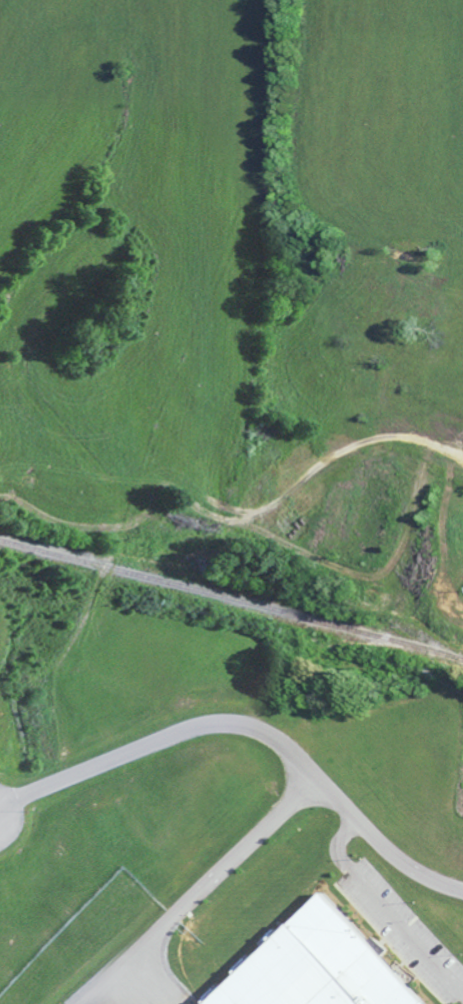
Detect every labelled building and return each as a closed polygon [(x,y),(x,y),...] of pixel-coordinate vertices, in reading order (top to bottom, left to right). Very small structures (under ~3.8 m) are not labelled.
[(325,898),(263,957),(259,953),(247,964),(244,960),(231,973),(238,981),(219,998),(211,990),(198,1003),(199,1003),(424,1003),(325,898)]
